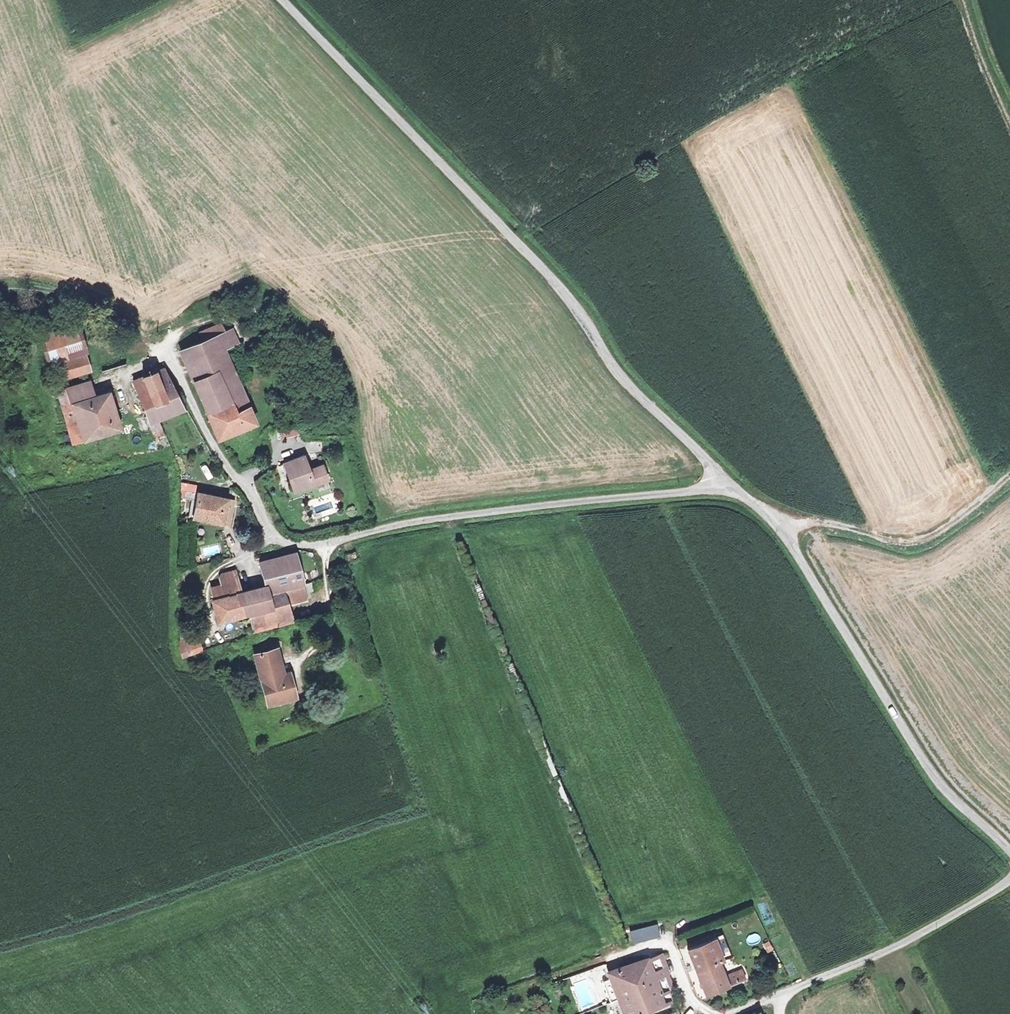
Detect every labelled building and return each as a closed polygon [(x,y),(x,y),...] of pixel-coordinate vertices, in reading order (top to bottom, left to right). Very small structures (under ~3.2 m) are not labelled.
[(52,321),(65,318),(62,305),(48,309),(52,321)] [(203,328),(208,338),(222,331),(218,321),(203,328)] [(49,357),(86,346),(81,326),(43,337),(49,357)] [(230,328),(236,343),(242,340),(236,326),(230,328)] [(229,346),(236,343),(230,328),(222,331),(208,338),(183,349),(216,435),(254,419),(248,402),(236,371),(236,370),(238,366),(229,346)] [(261,347),(270,337),(263,330),(253,341),(261,347)] [(67,376),(93,368),(89,354),(62,361),(67,376)] [(134,386),(136,385),(147,413),(143,415),(149,428),(152,427),(155,435),(165,431),(159,417),(183,407),(165,371),(162,367),(134,378),(132,374),(130,375),(134,386)] [(71,435),(66,437),(69,446),(121,427),(110,389),(99,393),(92,380),(59,394),(71,435)] [(281,436),(302,432),(300,422),(298,420),(279,423),(281,436)] [(316,480),(328,475),(322,462),(310,467),(303,452),(283,460),(295,489),(316,480)] [(330,483),(328,475),(316,480),(319,487),(330,483)] [(193,514),(223,519),(227,495),(185,488),(183,497),(195,499),(193,514)] [(233,496),(227,495),(223,519),(229,520),(233,496)] [(218,544),(202,547),(204,556),(220,552),(218,544)] [(261,560),(268,583),(270,590),(304,581),(305,580),(296,551),(261,560)] [(235,565),(228,567),(231,579),(239,576),(235,565)] [(293,619),(288,599),(286,591),(272,595),(271,592),(270,590),(268,583),(243,590),(239,576),(231,579),(228,567),(218,570),(221,581),(217,582),(220,596),(211,598),(218,620),(235,616),(234,614),(248,610),(251,620),(247,621),(250,631),(293,619)] [(286,591),(288,599),(307,593),(304,583),(285,589),(286,591)] [(182,655),(192,651),(202,649),(200,640),(189,643),(187,637),(179,638),(179,646),(182,655)] [(267,702),(289,697),(287,687),(292,686),(288,670),(282,672),(275,647),(255,652),(267,702)] [(626,937),(628,942),(655,936),(652,922),(623,930),(626,937)] [(759,933),(746,933),(746,942),(758,942),(759,933)] [(717,946),(725,943),(721,935),(714,938),(717,946)] [(688,948),(696,969),(717,960),(730,956),(725,943),(717,946),(714,938),(688,948)] [(606,970),(609,978),(617,998),(623,1013),(672,997),(659,953),(606,970)] [(717,960),(696,969),(705,992),(744,977),(740,967),(722,974),(717,960)] [(609,1001),(617,998),(609,978),(601,981),(609,1001)]
